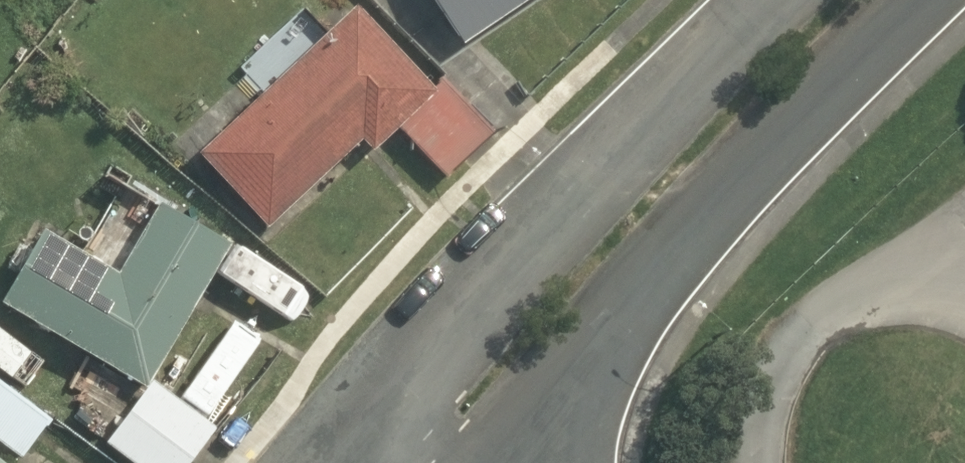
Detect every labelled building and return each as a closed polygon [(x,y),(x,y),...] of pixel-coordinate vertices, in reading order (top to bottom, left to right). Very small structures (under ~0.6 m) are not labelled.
[(521,0),(430,0),(459,42),(521,0)] [(393,128),(431,92),(427,87),(348,4),(193,153),(265,227),(356,140),(367,151),(393,128)] [(431,92),(393,128),(443,177),(489,132),(437,78),(427,87),(431,92)] [(224,245),(152,203),(111,273),(35,228),(0,289),(0,306),(141,387),(146,379),(224,245)] [(12,381),(32,356),(0,332),(0,372),(12,381)] [(141,387),(101,442),(129,462),(186,462),(212,428),(146,379),(141,387)] [(23,462),(52,422),(0,385),(0,445),(23,462)]
